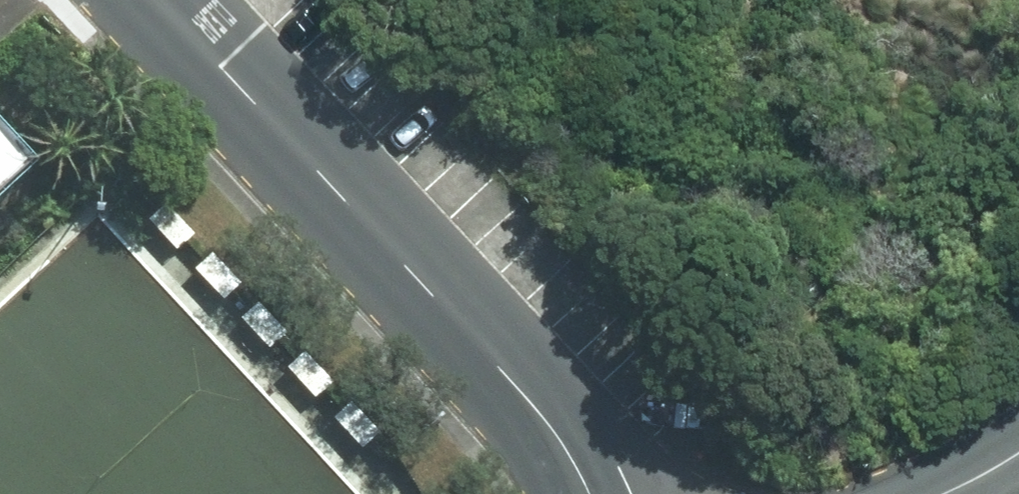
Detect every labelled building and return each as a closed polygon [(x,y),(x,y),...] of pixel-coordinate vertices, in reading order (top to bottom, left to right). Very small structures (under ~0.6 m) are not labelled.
[(0,131),(0,164),(17,149),(0,131)] [(196,234),(165,202),(147,220),(177,252),(196,234)] [(242,282),(212,250),(194,268),(223,300),(242,282)] [(288,332),(257,301),(239,319),(269,350),(288,332)] [(334,381),(304,350),(286,368),(315,399),(334,381)] [(379,432),(349,400),(331,418),(361,450),(379,432)]
